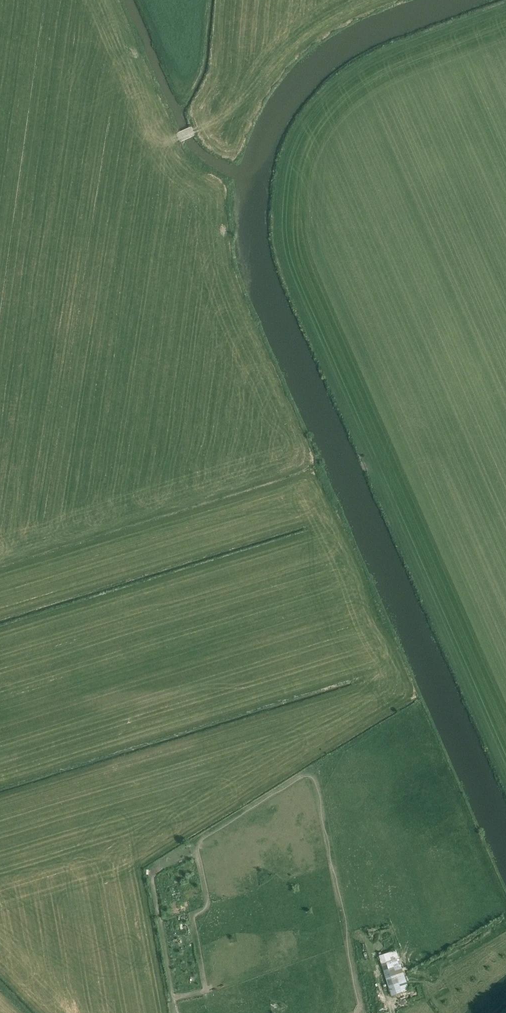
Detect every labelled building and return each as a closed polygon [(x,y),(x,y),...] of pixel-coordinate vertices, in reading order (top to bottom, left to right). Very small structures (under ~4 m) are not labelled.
[(397,960),(383,965),(393,992),(407,987),(397,960)]
